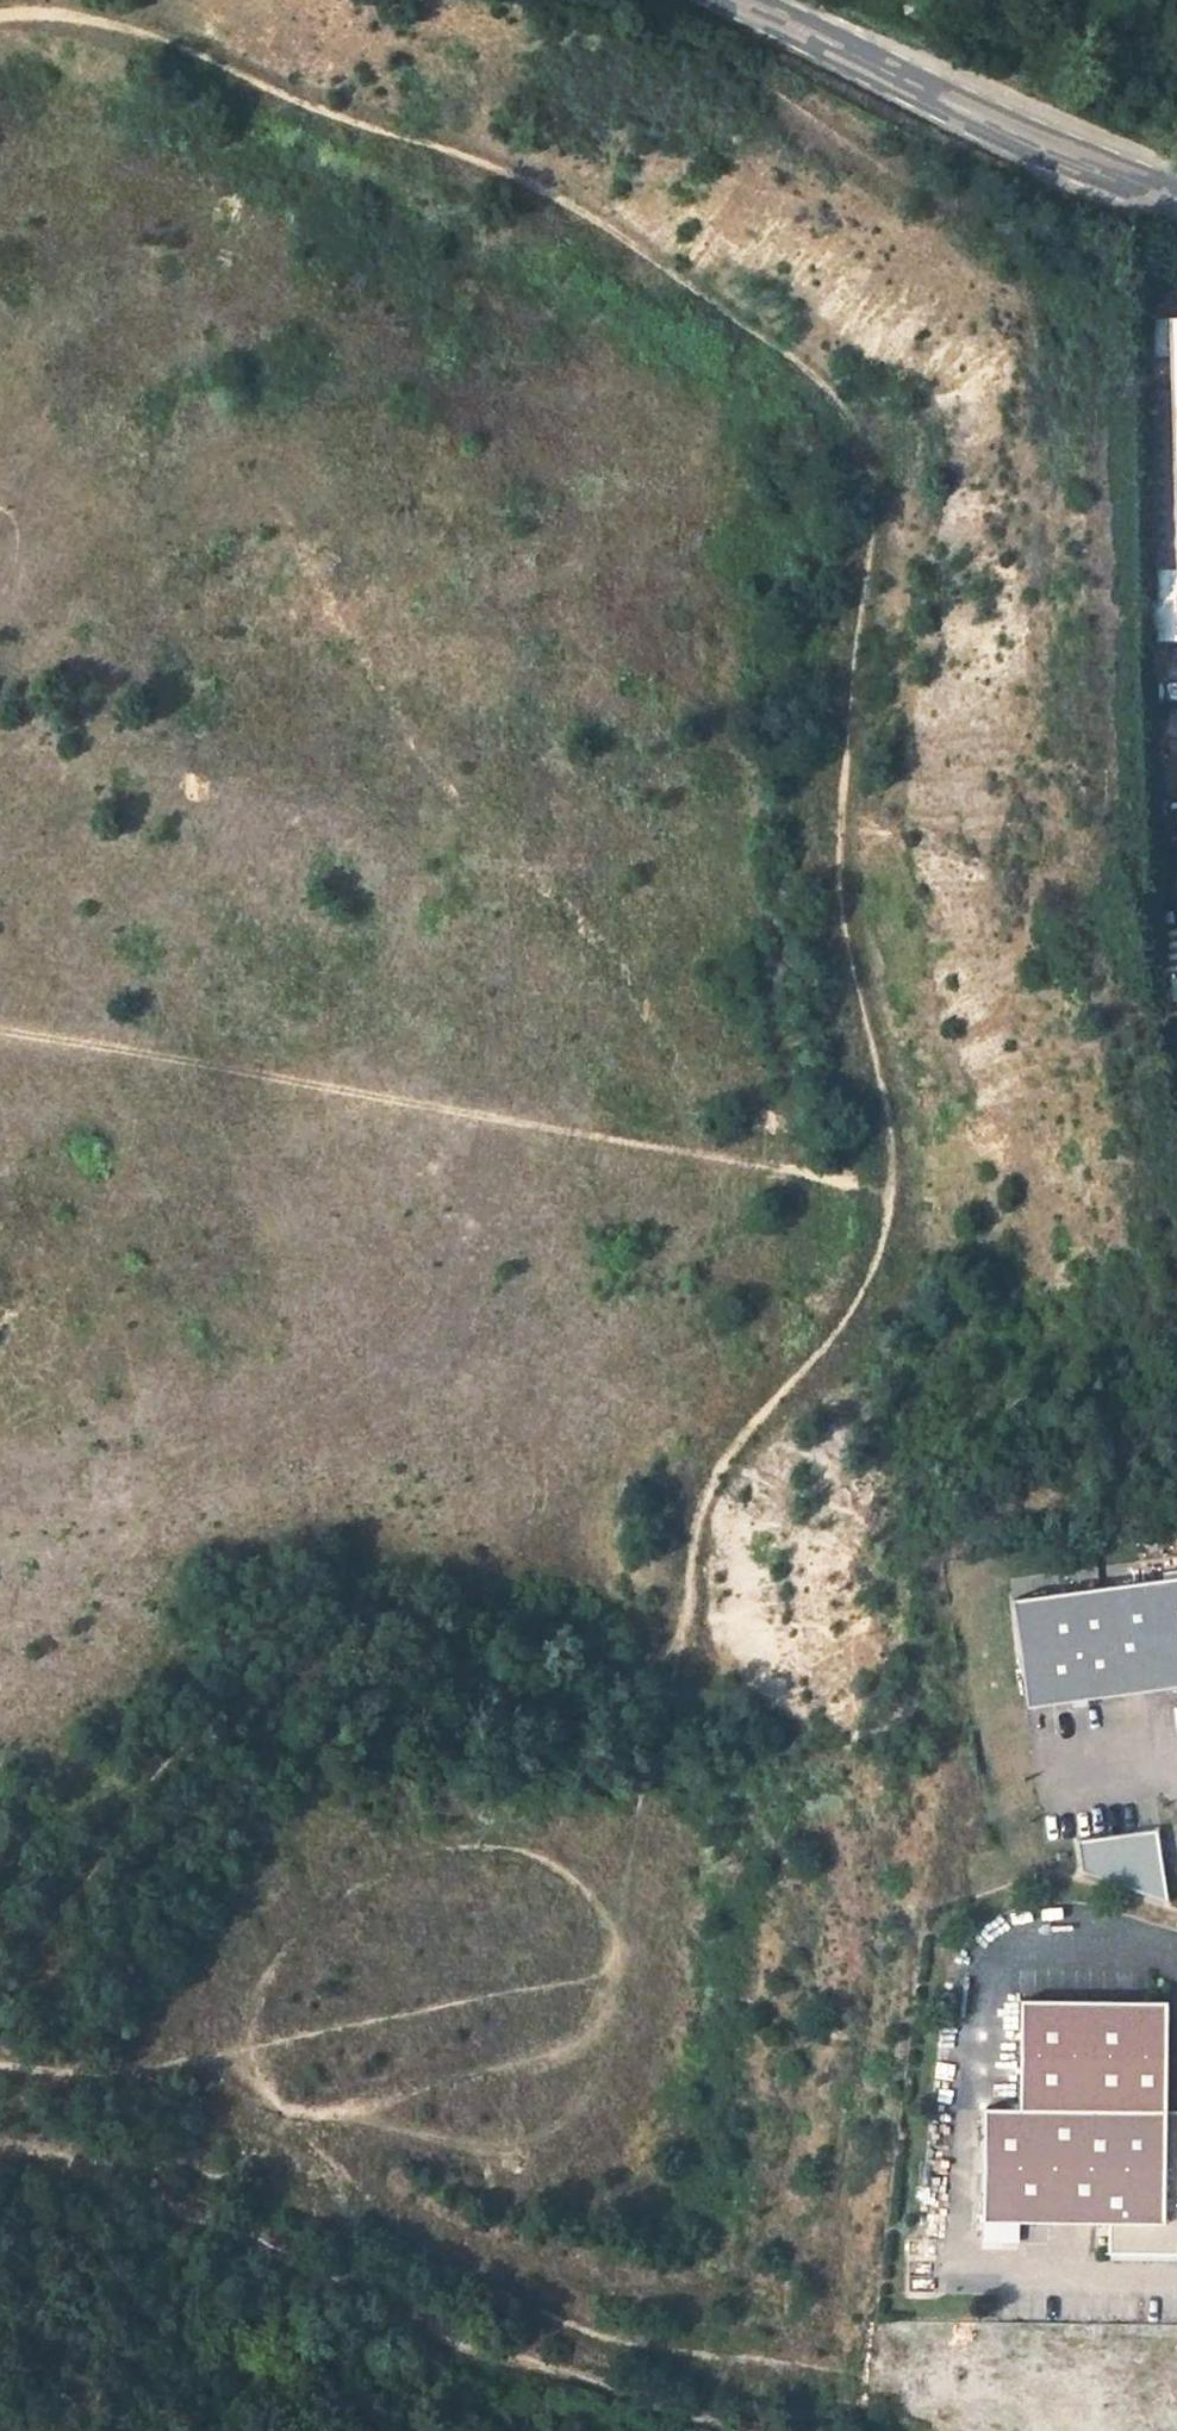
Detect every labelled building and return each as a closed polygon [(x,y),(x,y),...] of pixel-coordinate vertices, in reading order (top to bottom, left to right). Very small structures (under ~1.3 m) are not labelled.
[(1148,564),(1176,562),(1176,585),(1176,319),(1170,319),(1171,396),(1143,397),(1148,564)] [(1013,1602),(1029,1709),(1176,1689),(1176,1579),(1013,1602)] [(1078,1867),(1163,1897),(1154,1826),(1074,1837),(1078,1867)] [(1017,2109),(984,2108),(983,2221),(999,2221),(999,2239),(1017,2239),(1017,2221),(1109,2222),(1109,2253),(1176,2254),(1176,2111),(1163,2110),(1164,2002),(1018,2000),(1017,2109)]
